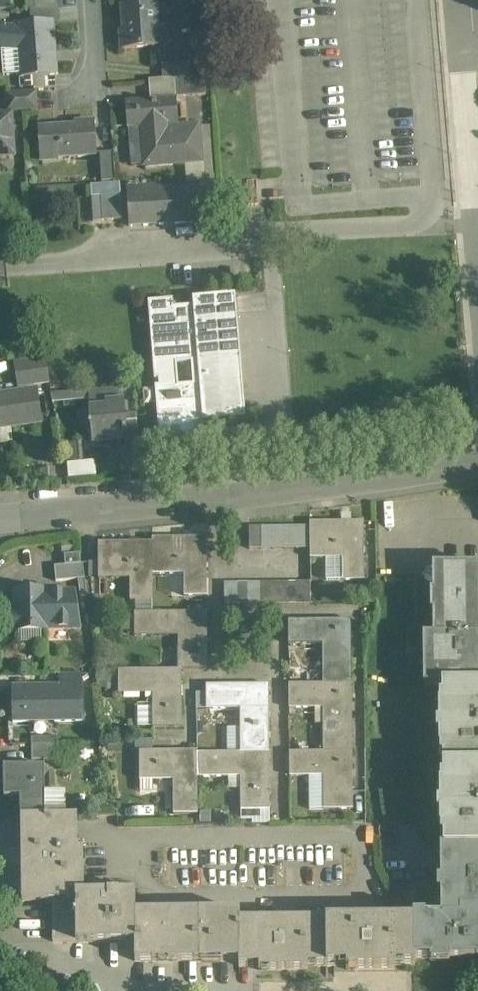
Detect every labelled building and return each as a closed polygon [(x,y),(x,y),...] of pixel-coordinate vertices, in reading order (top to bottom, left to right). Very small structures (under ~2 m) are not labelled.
[(165,48),(164,3),(127,4),(127,49),(165,48)] [(63,73),(62,23),(0,24),(0,49),(24,48),(24,73),(63,73)] [(190,76),(191,63),(164,62),(163,78),(176,78),(175,94),(206,95),(206,76),(190,76)] [(0,107),(0,157),(19,156),(18,109),(42,108),(42,91),(9,92),(10,107),(0,107)] [(138,96),(139,166),(205,165),(205,123),(185,124),(185,95),(138,96)] [(103,124),(44,125),(45,160),(104,160),(103,124)] [(128,217),(128,222),(208,218),(206,185),(99,191),(100,219),(128,217)] [(246,419),(236,295),(193,298),(193,306),(173,307),(173,300),(149,301),(155,380),(158,380),(159,386),(155,386),(159,439),(195,436),(194,429),(204,429),(204,422),(246,419)] [(46,359),(14,366),(18,389),(50,384),(46,359)] [(0,395),(0,428),(42,421),(37,389),(0,395)] [(87,394),(91,439),(125,436),(123,415),(122,391),(87,394)] [(137,414),(123,415),(125,436),(126,447),(139,446),(137,414)] [(86,474),(82,441),(63,443),(66,476),(86,474)] [(365,522),(338,523),(311,523),(311,527),(311,550),(311,559),(342,559),(342,582),(365,582),(365,522)] [(250,550),(311,550),(311,527),(249,527),(250,550)] [(184,597),(207,597),(206,539),(152,539),(152,543),(152,575),(184,575),(184,597)] [(99,580),(131,580),(131,601),(153,601),(152,575),(152,543),(99,543),(99,580)] [(81,564),(80,554),(64,556),(65,566),(81,564)] [(54,567),(56,582),(78,580),(84,580),(82,564),(81,564),(65,566),(54,567)] [(434,626),(477,625),(477,566),(458,567),(457,567),(433,567),(433,593),(431,593),(431,612),(433,612),(434,626)] [(84,580),(78,580),(80,597),(87,596),(84,580)] [(225,606),(312,605),(312,583),(225,584),(225,606)] [(74,593),(69,593),(47,593),(47,591),(14,592),(14,613),(11,613),(12,631),(47,630),(47,629),(79,628),(74,593)] [(207,613),(134,613),(135,637),(178,637),(178,670),(181,670),(207,670),(207,613)] [(352,685),(351,621),(290,621),(290,645),(324,645),(325,686),(352,685)] [(434,626),(434,637),(423,638),(424,685),(441,685),(477,684),(477,625),(434,626)] [(152,694),(152,728),(181,727),(181,670),(178,670),(119,671),(119,694),(152,694)] [(59,687),(66,687),(80,687),(80,674),(59,674),(59,687)] [(441,695),(439,695),(439,755),(442,755),(442,765),(477,765),(477,684),(441,685),(441,695)] [(352,753),(352,685),(325,686),(291,686),(291,709),(324,709),(324,753),(352,753)] [(206,709),(240,709),(240,753),(269,753),(269,686),(206,686),(206,709)] [(81,687),(80,687),(79,687),(13,688),(14,722),(81,722),(81,687)] [(32,760),(33,760),(57,760),(57,744),(32,745),(32,760)] [(140,780),(173,780),(173,814),(197,814),(196,777),(196,753),(196,751),(140,751),(140,780)] [(270,810),(269,753),(240,753),(196,753),(196,777),(240,776),(240,810),(270,810)] [(352,810),(352,753),(324,753),(291,753),(291,776),(324,776),(324,810),(352,810)] [(439,778),(440,837),(443,837),(443,849),(477,849),(477,765),(442,765),(442,778),(439,778)] [(20,796),(20,816),(45,816),(45,767),(22,767),(20,767),(4,767),(4,783),(4,786),(4,797),(20,796)] [(74,892),(82,892),(82,846),(78,846),(77,837),(77,816),(45,816),(20,816),(21,836),(21,901),(52,900),(74,900),(74,892)] [(443,849),(440,849),(441,881),(437,882),(437,893),(441,893),(441,917),(424,918),(424,916),(414,916),(414,919),(414,959),(431,959),(431,962),(449,962),(449,958),(477,958),(477,849),(443,849)] [(134,911),(134,892),(82,892),(74,892),(74,900),(74,941),(134,941),(134,911)] [(52,941),(74,941),(74,900),(52,900),(52,941)] [(198,910),(134,911),(134,941),(134,960),(198,960),(198,910)] [(198,910),(198,960),(239,959),(239,920),(238,910),(198,910)] [(414,959),(414,919),(325,920),(325,966),(346,966),(346,970),(394,969),(394,965),(414,965),(414,959)] [(257,966),(257,970),(307,970),(307,966),(325,966),(325,920),(239,920),(239,959),(239,966),(257,966)]
